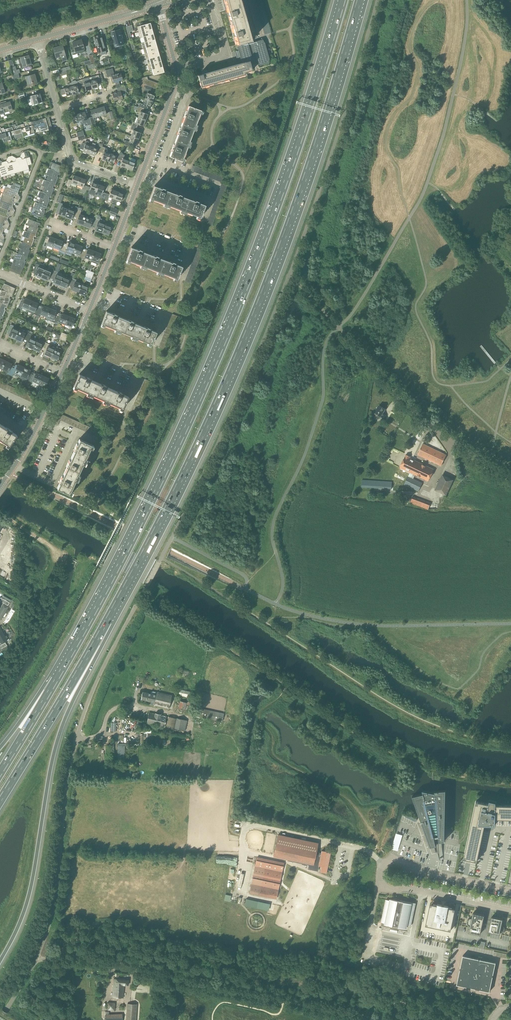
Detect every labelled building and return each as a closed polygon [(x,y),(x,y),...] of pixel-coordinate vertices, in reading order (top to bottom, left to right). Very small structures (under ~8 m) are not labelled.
[(235,45),(237,44),(237,45),(243,63),(198,75),(201,87),(245,75),(245,73),(252,71),(250,64),(258,62),(260,66),(269,63),(269,59),(268,59),(264,44),(265,43),(262,40),(253,42),(252,38),(257,36),(246,0),(222,0),(235,45)] [(137,27),(139,32),(152,29),(150,23),(137,27)] [(116,46),(124,44),(120,29),(112,32),(116,46)] [(143,37),(153,34),(152,29),(139,32),(140,37),(143,37)] [(155,39),(153,34),(143,37),(144,42),(155,39)] [(102,35),(93,37),(98,53),(100,52),(101,55),(106,54),(106,51),(106,50),(102,35)] [(142,43),(143,49),(156,45),(155,39),(144,42),(142,43)] [(76,54),(85,52),(82,40),(73,43),(76,54)] [(56,62),(63,60),(63,61),(67,60),(63,45),(53,48),(56,57),(54,58),(56,62)] [(156,45),(143,49),(145,54),(158,50),(156,45)] [(159,56),(158,50),(145,54),(146,60),(159,56)] [(20,63),(21,67),(32,64),(29,55),(20,57),(21,63),(20,63)] [(146,60),(148,65),(161,61),(159,56),(146,60)] [(152,70),(162,67),(161,61),(148,65),(149,70),(152,70)] [(164,72),(162,67),(152,70),(153,75),(164,72)] [(120,87),(119,81),(123,80),(121,73),(114,74),(113,68),(105,70),(107,77),(111,76),(113,82),(115,82),(117,88),(120,87)] [(29,86),(37,84),(34,74),(26,77),(29,86)] [(89,78),(92,89),(98,87),(97,82),(100,81),(99,75),(89,78)] [(83,79),(79,80),(81,86),(82,89),(85,88),(86,91),(92,89),(89,78),(89,77),(82,79),(83,79)] [(72,83),(70,83),(73,94),(79,93),(78,90),(81,89),(80,86),(81,86),(79,80),(76,81),(75,80),(72,82),(72,83)] [(146,85),(145,88),(151,90),(152,87),(155,88),(157,83),(154,82),(152,87),(149,86),(146,85)] [(68,87),(60,89),(62,95),(66,94),(66,96),(73,94),(70,83),(67,84),(68,87)] [(120,87),(117,88),(118,91),(114,92),(114,93),(112,94),(114,101),(123,98),(121,93),(126,92),(124,86),(120,87)] [(147,93),(145,99),(153,102),(155,96),(150,93),(151,90),(145,88),(144,92),(147,93)] [(32,105),(42,102),(40,93),(29,96),(32,105)] [(153,102),(145,99),(143,104),(140,103),(138,107),(144,109),(145,106),(150,108),(153,102)] [(13,110),(12,108),(10,102),(0,105),(0,114),(13,110)] [(98,108),(100,116),(103,115),(104,118),(106,117),(107,120),(111,119),(109,112),(106,113),(104,106),(98,108)] [(185,116),(182,123),(194,127),(197,121),(199,113),(201,110),(189,106),(188,106),(186,113),(185,113),(184,115),(185,116)] [(143,112),(144,109),(138,107),(137,111),(140,112),(138,117),(146,120),(148,114),(143,112)] [(90,118),(92,124),(96,123),(95,121),(97,120),(96,117),(100,116),(98,108),(91,110),(93,117),(90,118)] [(92,124),(90,118),(87,118),(85,112),(84,112),(84,111),(79,113),(78,114),(80,122),(81,125),(87,123),(88,125),(92,124)] [(80,122),(78,114),(76,114),(76,113),(72,114),(72,115),(74,122),(71,123),(72,127),(75,126),(77,125),(76,123),(77,123),(80,122)] [(131,125),(137,128),(138,124),(143,126),(146,120),(138,117),(136,123),(132,122),(131,125)] [(46,130),(45,127),(45,124),(44,124),(44,121),(43,118),(39,120),(35,121),(31,122),(34,130),(40,128),(41,131),(46,130)] [(35,133),(34,130),(31,122),(27,123),(27,121),(23,122),(24,124),(20,125),(23,136),(35,133)] [(178,132),(176,139),(188,144),(194,127),(182,123),(179,130),(178,132)] [(12,127),(8,128),(10,136),(11,136),(14,135),(15,139),(23,136),(20,125),(16,126),(15,124),(12,125),(12,127)] [(133,131),(131,136),(139,139),(141,133),(136,131),(137,128),(131,125),(130,129),(133,131)] [(11,136),(10,136),(8,128),(4,129),(4,128),(0,128),(1,130),(0,130),(0,139),(3,138),(3,142),(12,140),(11,136)] [(136,145),(139,139),(131,136),(129,142),(125,141),(124,144),(130,146),(131,143),(136,145)] [(172,149),(169,156),(182,161),(188,144),(176,139),(173,147),(172,146),(171,149),(172,149)] [(91,146),(88,145),(89,142),(85,141),(84,144),(82,143),(80,149),(83,150),(82,152),(88,154),(91,146)] [(91,146),(88,154),(95,156),(97,151),(100,152),(103,145),(99,143),(97,148),(94,147),(95,144),(93,143),(91,146)] [(107,146),(103,145),(100,152),(103,153),(101,159),(107,161),(110,153),(105,151),(107,146)] [(111,150),(110,153),(107,161),(113,163),(115,158),(119,159),(121,153),(122,151),(118,150),(116,155),(113,154),(114,151),(111,150)] [(125,155),(121,153),(119,159),(122,160),(120,166),(126,168),(129,160),(123,158),(125,155)] [(24,159),(22,159),(22,158),(20,157),(18,158),(22,171),(29,169),(28,165),(32,164),(30,157),(24,159)] [(15,173),(22,171),(18,158),(16,158),(15,160),(16,161),(12,162),(15,173)] [(135,162),(129,160),(126,168),(132,170),(135,162)] [(0,165),(0,173),(1,177),(8,175),(4,161),(3,162),(2,164),(2,165),(0,165)] [(6,161),(4,161),(8,175),(15,173),(12,162),(8,163),(8,162),(6,161)] [(49,168),(44,180),(55,184),(58,178),(57,178),(58,174),(59,175),(60,173),(57,172),(54,171),(51,169),(49,168)] [(71,183),(77,185),(80,177),(74,175),(72,180),(68,179),(66,185),(70,186),(71,183)] [(86,180),(80,177),(77,185),(83,187),(81,192),(85,193),(85,192),(87,186),(84,185),(86,180)] [(55,186),(55,184),(44,180),(40,191),(51,195),(53,189),(52,189),(54,186),(55,186)] [(85,192),(95,195),(99,184),(93,182),(90,187),(87,186),(85,192)] [(5,186),(4,185),(3,188),(4,189),(3,193),(14,197),(15,193),(16,194),(18,193),(21,185),(14,183),(12,185),(11,185),(10,188),(5,186)] [(97,196),(104,199),(106,193),(103,192),(105,187),(99,184),(95,195),(97,196)] [(154,188),(150,198),(167,205),(171,192),(164,190),(164,189),(162,188),(162,189),(154,186),(154,188)] [(109,194),(106,193),(104,199),(108,200),(109,197),(112,198),(111,202),(113,203),(118,191),(111,189),(109,194)] [(40,191),(36,202),(47,207),(49,201),(48,200),(49,197),(50,197),(51,195),(40,191)] [(116,204),(117,200),(121,201),(124,194),(118,191),(113,203),(116,204)] [(171,192),(167,205),(183,211),(188,199),(181,196),(181,195),(179,194),(178,195),(171,192)] [(0,200),(13,205),(14,202),(13,201),(12,200),(14,197),(3,193),(0,200)] [(188,199),(183,211),(199,216),(200,217),(205,205),(197,202),(198,201),(195,201),(188,199)] [(8,210),(10,207),(11,207),(12,206),(13,205),(0,200),(0,207),(8,210)] [(47,207),(36,202),(33,208),(32,207),(30,213),(34,215),(34,216),(38,217),(38,216),(42,218),(45,212),(44,212),(45,208),(46,209),(47,207)] [(58,214),(65,217),(68,208),(62,206),(63,204),(59,203),(57,210),(60,211),(58,214)] [(74,210),(68,208),(65,217),(72,219),(73,216),(75,217),(78,209),(78,210),(79,208),(76,206),(74,210)] [(8,218),(9,216),(8,214),(7,214),(8,210),(0,207),(0,215),(8,218)] [(81,211),(78,210),(78,209),(75,217),(78,218),(77,223),(83,226),(86,217),(80,214),(81,211)] [(0,215),(0,222),(3,224),(5,220),(6,221),(7,220),(8,218),(0,215)] [(95,230),(102,233),(105,224),(105,223),(105,221),(102,220),(102,222),(101,222),(102,220),(99,220),(100,217),(97,216),(96,218),(94,226),(96,227),(95,230)] [(91,225),(94,226),(96,218),(93,217),(93,219),(86,217),(83,226),(89,228),(91,225)] [(29,219),(25,230),(36,235),(38,229),(37,228),(39,225),(40,225),(40,223),(29,219)] [(112,226),(105,224),(102,233),(108,235),(112,226)] [(20,241),(32,246),(34,240),(33,239),(34,236),(35,236),(36,235),(25,230),(20,241)] [(53,248),(56,239),(50,237),(49,240),(45,239),(43,246),(42,249),(45,250),(47,245),(53,248)] [(63,242),(56,239),(53,248),(59,250),(58,252),(62,253),(64,246),(62,245),(63,242)] [(20,241),(16,253),(27,257),(30,251),(29,251),(30,247),(31,247),(32,246),(20,241)] [(72,253),(76,244),(69,242),(67,247),(64,246),(62,253),(65,254),(71,256),(72,253)] [(81,258),(84,251),(81,250),(82,247),(76,244),(72,253),(79,255),(78,257),(81,258)] [(131,247),(126,260),(143,266),(148,254),(141,251),(141,250),(139,249),(138,250),(131,247)] [(91,260),(94,251),(88,249),(87,252),(84,251),(81,258),(84,260),(85,257),(91,260)] [(101,254),(94,251),(91,260),(91,262),(97,264),(101,254)] [(25,262),(24,262),(26,259),(27,259),(27,257),(16,253),(12,264),(15,265),(18,266),(20,267),(23,268),(25,262)] [(148,254),(143,266),(160,272),(165,260),(157,257),(158,256),(155,256),(148,254)] [(165,260),(160,272),(177,279),(182,266),(174,264),(174,263),(172,262),(172,263),(165,260)] [(41,277),(41,278),(45,269),(46,267),(39,264),(36,263),(33,271),(36,272),(35,275),(37,276),(37,277),(40,279),(41,277)] [(49,277),(52,278),(55,271),(52,270),(51,272),(45,269),(41,278),(42,278),(41,279),(45,281),(45,279),(48,280),(49,277)] [(58,272),(55,271),(52,278),(55,280),(53,283),(60,285),(63,277),(57,274),(58,272)] [(69,279),(63,277),(60,285),(66,288),(67,285),(70,286),(73,278),(70,277),(69,279)] [(76,280),(73,278),(70,286),(73,287),(72,290),(78,293),(81,286),(82,284),(76,282),(76,280)] [(85,295),(88,287),(82,284),(81,286),(78,293),(85,295)] [(7,305),(10,300),(9,299),(10,296),(11,296),(12,294),(9,293),(7,292),(4,291),(1,290),(0,292),(0,296),(1,296),(0,298),(0,302),(7,305)] [(21,300),(18,307),(21,309),(20,310),(27,313),(27,311),(30,305),(32,301),(31,301),(32,299),(28,298),(28,299),(25,298),(24,301),(21,300)] [(30,305),(27,311),(36,315),(38,312),(40,308),(37,306),(38,304),(36,303),(36,301),(33,300),(32,301),(30,305)] [(38,312),(36,315),(40,316),(40,315),(46,317),(49,312),(50,309),(50,308),(50,307),(47,305),(46,307),(44,306),(43,309),(40,308),(38,312)] [(46,317),(46,319),(55,323),(58,315),(55,314),(56,312),(57,311),(54,310),(55,309),(51,307),(51,309),(50,309),(49,312),(46,317)] [(106,311),(101,323),(118,330),(123,318),(116,315),(116,314),(114,313),(114,314),(106,311)] [(58,315),(55,323),(58,324),(59,322),(65,325),(69,316),(62,314),(61,317),(58,315)] [(69,316),(65,325),(71,327),(75,319),(73,318),(73,317),(70,315),(69,316)] [(123,318),(118,330),(134,337),(139,325),(132,322),(133,321),(130,320),(130,321),(123,318)] [(15,339),(19,330),(13,328),(14,326),(11,324),(7,332),(10,333),(9,336),(15,339)] [(139,325),(134,337),(151,344),(156,332),(149,329),(149,328),(147,327),(146,328),(139,325)] [(23,339),(25,340),(29,332),(26,331),(25,333),(19,330),(15,339),(21,342),(23,339)] [(29,332),(25,340),(28,341),(26,346),(32,349),(36,341),(30,338),(32,334),(29,332)] [(40,349),(43,350),(46,343),(43,342),(44,340),(39,338),(37,341),(36,341),(32,349),(39,352),(40,349)] [(46,343),(43,350),(46,351),(44,354),(51,357),(55,349),(56,346),(52,344),(51,345),(49,344),(50,342),(47,341),(46,343)] [(55,349),(51,357),(57,360),(62,349),(59,348),(58,351),(55,349)] [(7,374),(10,375),(13,368),(10,366),(12,364),(5,361),(2,369),(8,372),(7,374)] [(14,373),(20,376),(24,367),(18,364),(16,369),(13,368),(10,375),(13,377),(14,373)] [(26,381),(29,382),(32,374),(29,373),(31,370),(24,367),(20,376),(27,379),(26,381)] [(35,376),(32,374),(29,382),(32,383),(32,381),(39,384),(42,376),(36,373),(35,376)] [(79,374),(74,386),(90,393),(96,381),(89,378),(89,377),(87,376),(86,377),(79,374)] [(42,376),(39,384),(45,387),(49,379),(42,376)] [(96,381),(90,393),(106,401),(112,389),(105,386),(105,385),(103,384),(103,385),(96,381)] [(112,389),(106,401),(123,408),(128,396),(121,393),(121,392),(119,391),(119,392),(112,389)] [(385,409),(379,405),(375,413),(381,417),(381,416),(385,419),(386,416),(383,413),(385,409)] [(60,420),(63,414),(57,412),(55,417),(60,420)] [(0,428),(0,439),(10,446),(17,435),(10,430),(11,430),(9,428),(8,429),(2,425),(0,428)] [(75,448),(72,455),(84,460),(91,444),(79,439),(76,446),(75,445),(74,448),(75,448)] [(446,455),(423,444),(418,454),(441,465),(446,455)] [(406,454),(400,467),(410,472),(404,484),(419,491),(422,483),(413,479),(415,474),(418,475),(420,476),(420,477),(428,481),(433,470),(409,458),(410,456),(406,454)] [(68,464),(65,471),(76,477),(84,460),(72,455),(69,462),(68,462),(67,464),(68,464)] [(57,488),(69,493),(69,492),(76,477),(65,471),(61,478),(60,480),(57,488)] [(436,489),(445,493),(452,480),(443,476),(436,489)] [(392,489),(392,482),(362,480),(361,487),(392,489)] [(410,502),(428,509),(431,503),(413,496),(410,502)] [(143,692),(141,699),(149,701),(148,704),(154,705),(168,709),(171,695),(157,692),(156,695),(150,694),(143,692)] [(185,710),(187,703),(180,701),(179,708),(185,710)] [(196,716),(222,722),(224,714),(197,708),(196,716)] [(164,727),(166,716),(161,715),(155,713),(155,714),(149,712),(147,723),(164,727)] [(175,728),(183,730),(185,730),(187,721),(177,718),(175,728)] [(152,733),(152,731),(144,730),(144,739),(147,739),(146,746),(150,746),(151,733),(152,733)] [(430,847),(436,845),(434,837),(435,837),(436,838),(437,838),(437,837),(438,836),(439,841),(445,841),(446,790),(435,791),(435,793),(422,790),(423,793),(412,796),(430,847)] [(489,825),(489,826),(490,826),(491,826),(492,825),(495,825),(495,818),(510,819),(510,805),(496,805),(496,802),(489,800),(488,804),(476,801),(464,858),(477,861),(485,825),(489,825)] [(416,822),(417,819),(406,814),(405,817),(416,822)] [(396,834),(392,848),(399,850),(403,836),(396,834)] [(278,835),(273,856),(278,857),(289,859),(289,861),(309,865),(308,868),(313,869),(313,868),(318,869),(319,865),(321,866),(327,867),(330,852),(322,851),(321,853),(316,852),(318,843),(278,835)] [(257,857),(249,893),(276,898),(284,863),(257,857)] [(410,925),(415,903),(400,900),(399,903),(396,903),(397,902),(387,899),(381,926),(407,931),(408,927),(404,926),(404,924),(410,925)] [(427,919),(426,925),(451,931),(452,925),(452,924),(455,912),(455,909),(452,908),(448,907),(449,906),(437,904),(437,905),(434,904),(430,903),(429,907),(427,918),(427,919)] [(480,934),(484,915),(473,913),(472,918),(471,918),(470,918),(469,919),(468,920),(467,921),(467,922),(467,923),(468,924),(469,925),(469,926),(470,926),(469,932),(480,934)] [(505,929),(505,928),(504,927),(504,926),(503,926),(502,925),(503,919),(492,917),(489,931),(500,933),(500,932),(501,932),(502,932),(503,932),(504,931),(504,930),(505,929)] [(490,991),(496,962),(495,962),(495,963),(463,956),(463,955),(457,984),(456,985),(490,992),(490,991)] [(123,998),(124,985),(128,985),(129,980),(114,979),(113,997),(123,998)] [(136,1004),(127,1003),(127,1008),(125,1008),(124,1019),(135,1019),(136,1004)] [(109,1015),(109,1011),(106,1011),(106,1015),(106,1019),(122,1019),(122,1015),(109,1015)]
